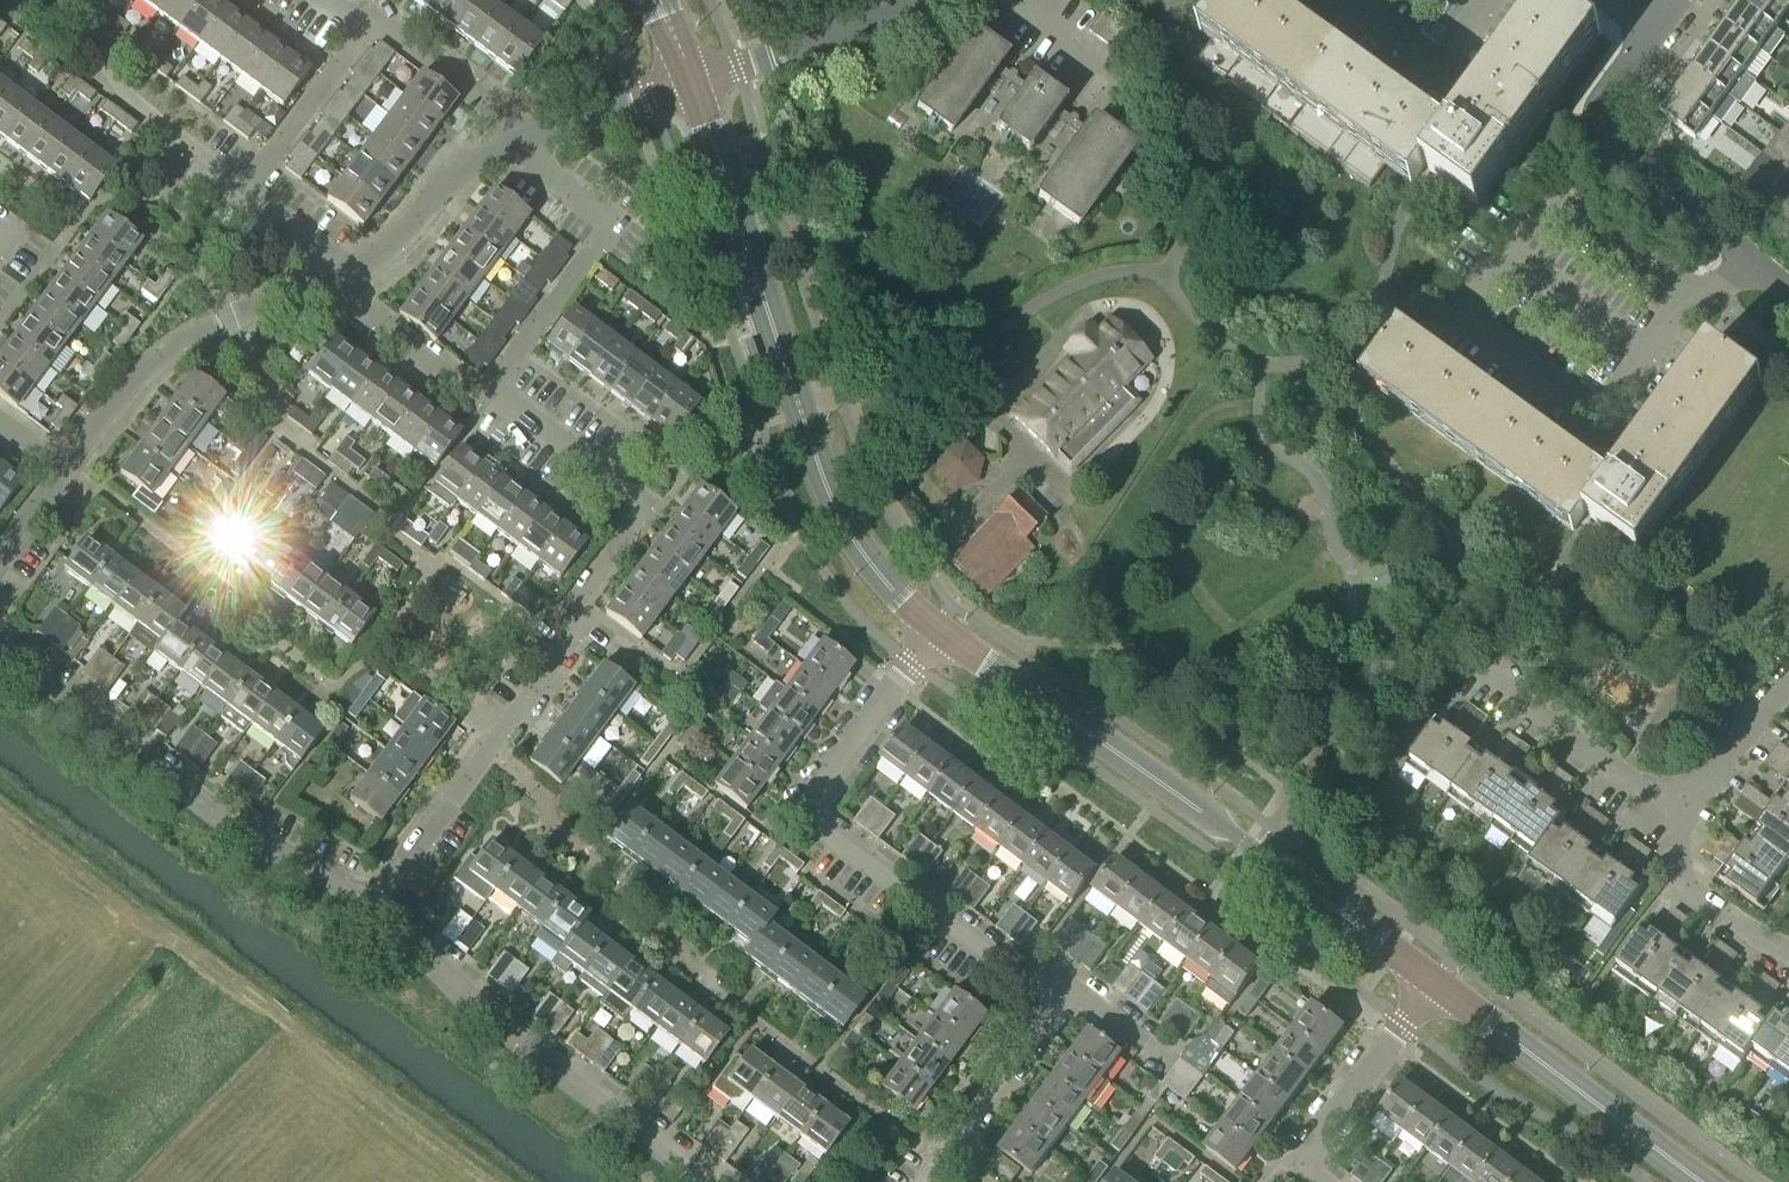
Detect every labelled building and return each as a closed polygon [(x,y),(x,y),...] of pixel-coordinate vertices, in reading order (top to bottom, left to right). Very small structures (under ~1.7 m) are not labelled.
[(158,15),(169,0),(139,0),(158,15)] [(202,0),(169,0),(158,15),(179,30),(202,0)] [(179,30),(200,46),(227,10),(213,0),(202,0),(179,30)] [(433,16),(445,0),(412,0),(433,16)] [(433,16),(455,32),(479,0),(445,0),(433,16)] [(500,10),(487,0),(479,0),(455,32),(474,46),(500,10)] [(566,0),(550,0),(549,1),(565,13),(571,4),(566,0)] [(1198,65),(1205,70),(1317,151),(1328,159),(1371,191),(1387,170),(1389,167),(1415,185),(1416,186),(1426,171),(1438,179),(1444,184),(1474,206),(1475,207),(1540,117),(1599,36),(1587,27),(1554,4),(1467,127),(1428,110),(1420,121),(1254,0),(1244,0),(1215,40),(1198,64),(1198,65)] [(1726,15),(1730,18),(1732,19),(1726,26),(1761,51),(1769,57),(1785,35),(1777,29),(1738,0),(1736,0),(1726,15)] [(1777,29),(1788,13),(1788,5),(1782,0),(1738,0),(1777,29)] [(114,30),(121,21),(106,10),(99,19),(114,30)] [(221,62),(248,26),(227,10),(200,46),(221,62)] [(495,62),(521,26),(500,10),(474,46),(495,62)] [(1124,59),(1138,40),(1103,15),(1089,34),(1124,59)] [(121,21),(114,30),(109,38),(118,44),(130,28),(121,21)] [(248,26),(221,62),(242,77),(269,42),(248,26)] [(521,26),(495,62),(518,79),(545,44),(521,26)] [(1714,32),(1705,44),(1744,72),(1745,73),(1761,51),(1726,26),(1719,36),(1714,32)] [(1025,89),(1007,76),(998,69),(1005,59),(972,34),(916,111),(950,135),(993,76),(1020,95),(995,131),(1029,155),(1054,120),(1081,140),(1038,200),(1078,229),(1133,152),(1094,123),(1086,133),(1059,113),(1066,103),(1033,79),(1025,89)] [(33,62),(40,53),(26,42),(19,51),(33,62)] [(264,93),(290,57),(269,42),(242,77),(264,93)] [(389,65),(396,55),(380,44),(373,53),(389,65)] [(1705,44),(1694,59),(1700,63),(1694,70),(1728,95),(1729,96),(1738,102),(1741,105),(1757,82),(1745,73),(1744,72),(1705,44)] [(150,69),(157,60),(141,47),(134,56),(150,69)] [(40,53),(33,62),(28,69),(38,76),(50,60),(40,53)] [(290,57),(264,93),(285,109),(311,73),(290,57)] [(157,60),(150,69),(166,80),(173,71),(157,60)] [(1682,76),(1673,88),(1680,93),(1681,94),(1713,117),(1722,124),(1738,102),(1729,96),(1728,95),(1694,70),(1687,80),(1682,76)] [(354,77),(347,86),(348,86),(363,97),(370,87),(355,75),(354,77)] [(407,97),(442,124),(458,102),(423,75),(407,97)] [(75,93),(82,84),(73,77),(60,94),(70,100),(75,93)] [(191,99),(198,90),(182,79),(176,87),(191,99)] [(12,91),(0,82),(0,107),(12,91)] [(198,90),(191,99),(201,106),(213,90),(203,82),(198,90)] [(82,84),(75,93),(90,105),(97,95),(82,84)] [(341,94),(341,95),(356,106),(363,97),(348,86),(347,86),(341,94)] [(1661,115),(1661,116),(1671,123),(1696,141),(1713,117),(1681,94),(1680,93),(1673,88),(1662,103),(1668,107),(1661,115)] [(0,107),(0,138),(6,142),(32,106),(12,91),(0,107)] [(426,145),(442,124),(407,97),(391,118),(426,145)] [(117,124),(123,115),(108,104),(101,113),(117,124)] [(27,158),(54,122),(32,106),(6,142),(27,158)] [(233,130),(239,122),(245,114),(236,107),(224,123),(233,130)] [(123,115),(117,124),(132,136),(139,127),(123,115)] [(318,128),(334,140),(341,130),(325,118),(318,128)] [(411,165),(426,145),(391,118),(376,138),(411,165)] [(48,173),(74,138),(54,122),(27,158),(48,173)] [(239,122),(233,130),(249,142),(255,133),(239,122)] [(1781,134),(1788,141),(1788,124),(1781,134)] [(327,149),(334,140),(318,128),(311,137),(327,149)] [(1788,170),(1788,141),(1781,134),(1763,154),(1786,174),(1788,170)] [(74,138),(48,173),(68,189),(95,153),(74,138)] [(360,159),(396,186),(411,165),(376,138),(360,159)] [(95,153),(68,189),(90,205),(117,169),(95,153)] [(1763,201),(1786,174),(1763,154),(1740,182),(1763,201)] [(291,161),(285,169),(300,181),(308,171),(292,159),(291,161)] [(344,180),(380,207),(396,186),(360,159),(344,180)] [(364,229),(380,207),(344,180),(328,202),(364,229)] [(479,213),(514,239),(529,218),(494,192),(479,213)] [(498,261),(514,239),(479,213),(462,235),(498,261)] [(91,240),(126,267),(143,245),(107,217),(91,240)] [(482,282),(498,261),(462,235),(447,255),(482,282)] [(566,258),(572,249),(556,238),(550,246),(566,258)] [(111,288),(126,267),(91,240),(75,261),(111,288)] [(467,301),(482,282),(447,255),(431,276),(467,301)] [(95,308),(111,288),(75,261),(60,281),(95,308)] [(525,279),(531,272),(521,264),(515,272),(525,279)] [(167,271),(154,288),(165,295),(177,279),(168,273),(167,271)] [(524,280),(540,292),(547,283),(531,272),(525,279),(524,280)] [(612,294),(619,285),(603,273),(597,282),(612,294)] [(451,323),(467,301),(431,276),(416,296),(451,323)] [(534,301),(540,292),(524,280),(518,289),(534,301)] [(80,329),(95,308),(60,281),(44,302),(80,329)] [(158,304),(165,295),(154,288),(149,284),(143,293),(158,304)] [(638,313),(645,304),(630,293),(623,302),(638,313)] [(435,345),(451,323),(416,296),(400,318),(435,345)] [(64,349),(80,329),(44,302),(28,323),(64,349)] [(645,304),(638,313),(654,325),(661,316),(645,304)] [(570,364),(596,328),(575,312),(548,348),(570,364)] [(494,321),(510,333),(516,324),(500,313),(494,321)] [(124,328),(124,329),(126,330),(133,335),(140,326),(124,314),(117,324),(124,328)] [(503,342),(510,333),(494,321),(487,330),(503,342)] [(49,370),(64,349),(28,323),(13,343),(49,370)] [(680,345),(687,335),(671,324),(664,333),(680,345)] [(1148,365),(1108,325),(1097,335),(1090,329),(1075,345),(1081,351),(1012,419),(1068,475),(1138,406),(1123,390),(1148,365)] [(590,379),(616,343),(596,328),(570,364),(590,379)] [(126,330),(124,329),(112,344),(121,350),(133,335),(126,330)] [(687,335),(680,345),(675,351),(684,358),(696,342),(687,335)] [(1398,335),(1365,379),(1426,424),(1471,456),(1483,465),(1502,479),(1520,492),(1549,513),(1577,533),(1588,518),(1594,522),(1601,528),(1624,544),(1638,554),(1666,514),(1674,503),(1719,440),(1759,384),(1740,370),(1716,353),(1715,352),(1714,353),(1713,354),(1635,463),(1627,474),(1595,450),(1582,468),(1434,361),(1398,335)] [(330,393),(357,357),(335,341),(308,376),(330,393)] [(49,370),(13,343),(0,361),(0,365),(34,390),(49,370)] [(611,395),(637,359),(616,343),(590,379),(611,395)] [(306,354),(297,347),(289,357),(299,364),(306,354)] [(86,364),(86,365),(95,371),(102,376),(114,360),(105,354),(93,369),(86,364)] [(477,376),(484,367),(468,355),(461,364),(477,376)] [(351,408),(377,372),(357,357),(330,393),(351,408)] [(631,411),(658,375),(637,359),(611,395),(631,411)] [(37,405),(28,398),(34,390),(0,365),(0,398),(27,419),(37,405)] [(95,371),(86,365),(79,374),(95,385),(102,376),(95,371)] [(372,424),(399,388),(377,372),(351,408),(372,424)] [(651,426),(678,390),(658,375),(631,411),(651,426)] [(216,413),(225,401),(195,377),(176,403),(206,426),(216,413)] [(392,439),(418,403),(399,388),(372,424),(392,439)] [(678,390),(651,426),(673,442),(699,406),(678,390)] [(64,412),(71,417),(78,408),(62,396),(56,405),(62,411),(64,412)] [(713,421),(724,407),(725,405),(716,398),(704,414),(713,421)] [(225,401),(216,413),(225,420),(235,408),(225,401)] [(188,450),(206,426),(176,403),(158,427),(188,450)] [(413,454),(439,419),(418,403),(392,439),(413,454)] [(302,431),(308,422),(293,410),(286,419),(302,431)] [(53,428),(59,433),(71,417),(64,412),(62,411),(51,426),(53,428)] [(314,415),(308,422),(302,431),(311,437),(322,421),(314,415)] [(439,419),(413,454),(435,471),(461,435),(439,419)] [(170,474),(188,450),(158,427),(140,451),(170,474)] [(245,455),(253,461),(267,442),(259,436),(245,455)] [(335,453),(334,454),(343,461),(344,460),(350,451),(355,444),(346,438),(335,453)] [(155,518),(163,507),(164,507),(152,498),(170,474),(140,451),(121,475),(140,490),(132,501),(155,518)] [(343,461),(336,470),(348,478),(355,468),(359,471),(366,463),(350,451),(344,460),(343,461)] [(435,488),(430,495),(451,511),(457,504),(484,468),(462,452),(449,469),(435,488)] [(239,481),(253,461),(245,455),(230,474),(239,481)] [(301,461),(292,474),(305,484),(315,471),(306,465),(301,461)] [(15,495),(23,484),(1,468),(0,469),(0,515),(15,495)] [(477,519),(504,483),(484,468),(457,504),(477,519)] [(385,492),(391,484),(375,472),(369,481),(385,492)] [(279,473),(265,493),(273,499),(288,480),(279,473)] [(498,535),(525,499),(504,483),(477,519),(498,535)] [(391,484),(385,492),(400,504),(406,495),(391,484)] [(217,510),(231,491),(222,485),(209,503),(217,510)] [(735,516),(718,503),(700,490),(684,511),(719,537),(735,516)] [(989,605),(1003,591),(1037,556),(1024,543),(1045,522),(1018,495),(949,566),(989,605)] [(351,499),(331,525),(352,541),(358,533),(372,515),(351,499)] [(518,550),(545,514),(525,499),(498,535),(518,550)] [(206,539),(231,558),(254,527),(261,518),(236,500),(206,539)] [(329,524),(335,515),(316,501),(310,510),(329,524)] [(203,528),(217,510),(209,503),(195,522),(203,528)] [(704,558),(719,537),(684,511),(668,532),(704,558)] [(539,566),(566,529),(545,514),(518,550),(539,566)] [(242,566),(256,577),(279,546),(286,537),(261,518),(254,527),(231,558),(242,566)] [(423,549),(429,541),(430,540),(408,524),(401,533),(406,537),(421,549),(423,549)] [(430,540),(429,541),(436,546),(448,531),(440,526),(430,540)] [(566,529),(539,566),(561,582),(588,546),(566,529)] [(688,579),(704,558),(668,532),(653,552),(688,579)] [(89,591),(113,559),(88,541),(65,573),(89,591)] [(749,560),(757,566),(769,551),(760,544),(749,560)] [(282,590),(302,563),(279,546),(256,577),(274,590),(279,594),(282,590)] [(377,560),(379,561),(385,554),(385,553),(375,546),(361,565),(369,571),(377,560)] [(470,572),(477,563),(461,551),(454,560),(470,572)] [(674,598),(688,579),(653,552),(637,572),(674,598)] [(385,554),(379,561),(397,574),(403,566),(385,553),(385,554)] [(114,609),(137,577),(113,559),(89,591),(114,609)] [(746,580),(757,566),(749,560),(738,574),(746,580)] [(319,590),(326,581),(302,563),(282,590),(279,594),(303,612),(319,590)] [(477,563),(470,572),(485,584),(492,575),(477,563)] [(657,620),(674,598),(637,572),(621,594),(657,620)] [(138,627),(161,595),(137,577),(114,609),(138,627)] [(518,594),(522,589),(521,589),(522,587),(513,580),(501,596),(510,603),(517,593),(518,594)] [(327,630),(351,599),(339,590),(326,581),(319,590),(303,612),(327,630)] [(729,585),(717,600),(718,600),(727,606),(738,592),(738,591),(729,584),(729,585)] [(543,605),(524,590),(522,589),(518,594),(517,593),(510,603),(532,619),(543,605)] [(641,642),(657,620),(621,594),(605,615),(617,624),(641,642)] [(163,645),(179,624),(186,614),(161,595),(138,627),(163,645)] [(327,630),(351,649),(375,617),(351,599),(327,630)] [(717,600),(706,616),(715,623),(727,606),(718,600),(717,600)] [(779,608),(787,614),(791,609),(783,603),(779,608)] [(50,643),(68,619),(55,610),(37,634),(50,643)] [(50,643),(62,653),(80,629),(68,619),(50,643)] [(767,642),(778,626),(769,620),(758,636),(767,642)] [(178,673),(202,641),(179,624),(163,645),(147,666),(159,675),(167,664),(178,673)] [(679,637),(686,642),(695,649),(702,640),(685,627),(679,637)] [(773,647),(767,642),(758,636),(751,644),(767,655),(773,647)] [(203,691),(227,659),(202,641),(178,673),(203,691)] [(684,664),(695,649),(686,642),(675,657),(684,664)] [(835,691),(853,667),(822,644),(803,668),(835,691)] [(95,685),(112,661),(100,651),(82,675),(95,685)] [(226,709),(250,677),(227,659),(203,691),(226,709)] [(112,661),(95,685),(107,694),(125,670),(112,661)] [(585,691),(616,715),(635,691),(616,677),(603,667),(585,691)] [(818,715),(835,691),(803,668),(786,691),(818,715)] [(723,682),(732,689),(738,693),(744,684),(729,673),(723,682)] [(363,695),(370,700),(384,682),(376,676),(373,680),(362,694),(363,695)] [(244,736),(251,727),(250,726),(274,695),(250,677),(226,709),(227,709),(221,718),(244,736)] [(720,705),(732,689),(723,682),(711,698),(720,705)] [(775,684),(769,692),(758,707),(768,716),(800,739),(818,715),(786,691),(786,692),(775,684)] [(598,739),(616,715),(585,691),(566,716),(598,739)] [(125,716),(139,726),(157,702),(144,692),(125,716)] [(347,715),(355,721),(370,700),(363,695),(362,694),(347,715)] [(275,745),(298,713),(274,695),(250,726),(251,727),(275,745)] [(413,696),(395,719),(406,727),(437,751),(455,727),(423,704),(413,696)] [(139,726),(151,735),(169,712),(169,711),(157,702),(139,726)] [(1428,782),(1478,712),(1469,705),(1450,731),(1438,722),(1406,767),(1428,782)] [(151,735),(162,743),(180,720),(169,712),(151,735)] [(1450,798),(1482,753),(1471,746),(1490,720),(1478,712),(1428,782),(1450,798)] [(301,764),(312,749),(324,732),(298,713),(275,745),(283,751),(281,754),(285,757),(286,765),(288,768),(293,772),(300,763),(301,764)] [(548,740),(579,763),(598,739),(566,716),(548,740)] [(783,762),(800,739),(768,716),(751,739),(783,762)] [(688,729),(696,735),(703,740),(710,731),(695,719),(688,729)] [(654,742),(663,749),(676,731),(667,724),(654,742)] [(327,743),(335,749),(348,732),(340,726),(327,743)] [(419,775),(437,751),(406,727),(388,751),(419,775)] [(186,762),(205,737),(192,728),(174,753),(186,762)] [(908,778),(932,746),(907,728),(883,760),(908,778)] [(685,751),(696,735),(688,729),(676,744),(685,751)] [(1521,743),(1517,739),(1511,735),(1492,761),(1482,753),(1450,798),(1471,813),(1521,743)] [(205,737),(186,762),(200,772),(218,747),(205,737)] [(765,786),(783,762),(751,739),(733,762),(765,786)] [(560,788),(579,763),(548,740),(529,764),(560,788)] [(647,769),(663,749),(654,742),(638,763),(647,769)] [(320,769),(335,749),(327,743),(312,763),(320,769)] [(1514,776),(1533,751),(1521,743),(1471,813),(1492,828),(1524,783),(1514,776)] [(1782,744),(1775,754),(1788,764),(1788,749),(1782,744)] [(931,796),(956,764),(932,746),(908,778),(931,796)] [(400,799),(419,775),(388,751),(370,775),(400,799)] [(1775,754),(1766,765),(1788,782),(1788,764),(1775,754)] [(746,811),(765,786),(733,762),(715,787),(746,811)] [(235,798),(253,773),(241,764),(222,789),(235,798)] [(955,814),(979,782),(956,764),(931,796),(955,814)] [(1514,844),(1564,773),(1553,765),(1535,791),(1524,783),(1492,828),(1514,844)] [(617,791),(626,798),(640,779),(631,772),(629,775),(617,791)] [(253,773),(235,798),(247,808),(266,783),(253,773)] [(1557,808),(1576,781),(1564,773),(1514,844),(1534,858),(1536,859),(1559,825),(1561,827),(1568,816),(1557,808)] [(381,824),(400,799),(370,775),(350,802),(381,824)] [(681,775),(667,794),(674,799),(683,788),(689,780),(681,775)] [(689,780),(683,788),(702,802),(707,794),(689,780)] [(978,831),(1003,799),(979,782),(955,814),(978,831)] [(1785,793),(1777,805),(1751,786),(1744,796),(1788,829),(1788,796),(1785,793)] [(611,817),(626,798),(617,791),(602,810),(611,817)] [(1744,796),(1735,807),(1761,826),(1754,836),(1788,861),(1788,829),(1744,796)] [(1003,850),(1027,818),(1003,799),(978,831),(1003,850)] [(867,832),(884,809),(873,801),(856,824),(867,832)] [(731,823),(736,816),(717,802),(712,810),(731,823)] [(1549,885),(1599,814),(1590,807),(1571,834),(1561,827),(1559,825),(1536,859),(1534,858),(1526,869),(1527,870),(1518,881),(1540,897),(1548,885),(1549,885)] [(631,857),(654,826),(630,808),(606,839),(631,857)] [(884,809),(867,832),(880,842),(897,818),(884,809)] [(1570,900),(1602,856),(1592,849),(1611,823),(1599,814),(1549,885),(1570,900)] [(736,816),(731,823),(722,835),(730,841),(744,822),(736,816)] [(1026,867),(1051,836),(1027,818),(1003,850),(1026,867)] [(655,875),(678,844),(654,826),(631,857),(655,875)] [(1754,836),(1746,847),(1720,828),(1713,838),(1782,889),(1788,879),(1788,861),(1754,836)] [(915,868),(932,845),(919,836),(902,859),(915,868)] [(1050,885),(1074,853),(1051,836),(1026,867),(1050,885)] [(1592,916),(1642,845),(1632,838),(1613,864),(1602,856),(1570,900),(1592,916)] [(1765,912),(1782,889),(1713,838),(1704,850),(1730,869),(1722,881),(1765,912)] [(484,904),(516,862),(492,843),(477,863),(470,857),(452,880),(484,904)] [(678,844),(655,875),(679,893),(702,862),(678,844)] [(932,845),(915,868),(927,877),(944,854),(932,845)] [(1642,845),(1592,916),(1614,932),(1645,888),(1635,880),(1654,853),(1642,845)] [(779,860),(785,853),(776,846),(762,866),(770,872),(779,860)] [(779,860),(785,864),(798,874),(803,867),(785,853),(779,860)] [(1074,903),(1088,884),(1098,871),(1074,853),(1050,885),(1074,903)] [(1117,908),(1141,876),(1117,858),(1094,890),(1117,908)] [(517,910),(540,879),(516,862),(484,904),(485,905),(494,893),(517,910)] [(703,911),(726,880),(702,862),(679,893),(703,911)] [(962,903),(980,880),(966,870),(949,893),(962,903)] [(1141,926),(1164,894),(1141,876),(1117,908),(1141,926)] [(541,929),(564,897),(540,879),(517,910),(541,929)] [(726,880),(703,911),(727,929),(750,898),(726,880)] [(980,880),(962,903),(975,913),(993,890),(980,880)] [(820,906),(826,899),(818,893),(804,912),(812,917),(820,906)] [(1164,943),(1188,912),(1164,894),(1141,926),(1164,943)] [(582,926),(589,916),(564,897),(541,929),(534,940),(558,958),(582,926)] [(750,898),(727,929),(752,947),(767,927),(775,917),(750,898)] [(826,899),(820,906),(839,921),(845,913),(826,899)] [(1014,906),(1002,922),(997,929),(1010,939),(1027,916),(1014,906)] [(1634,987),(1684,918),(1674,911),(1656,936),(1645,928),(1613,972),(1634,987)] [(1189,962),(1212,930),(1188,912),(1164,943),(1189,962)] [(453,946),(471,921),(460,913),(441,937),(453,946)] [(1021,947),(1034,930),(1039,924),(1027,916),(1010,939),(1021,947)] [(1655,1002),(1687,958),(1678,951),(1696,927),(1684,918),(1634,987),(1655,1002)] [(471,921),(453,946),(467,956),(485,931),(471,921)] [(582,976),(606,944),(582,926),(558,958),(550,968),(563,977),(570,968),(582,976)] [(768,976),(792,945),(767,927),(752,947),(744,957),(768,976)] [(868,942),(874,935),(865,929),(851,947),(860,953),(868,942)] [(1078,962),(1095,938),(1084,930),(1067,953),(1078,962)] [(1213,980),(1237,948),(1212,930),(1189,962),(1213,980)] [(874,935),(868,942),(886,956),(892,949),(874,935)] [(1095,938),(1078,962),(1091,971),(1108,948),(1095,938)] [(1677,1018),(1727,949),(1717,942),(1699,967),(1687,958),(1655,1002),(1677,1018)] [(605,993),(629,961),(606,944),(582,976),(605,993)] [(792,945),(768,976),(793,994),(816,963),(792,945)] [(1230,1008),(1238,998),(1261,967),(1237,948),(1213,980),(1206,989),(1230,1008)] [(1698,1034),(1730,989),(1720,982),(1738,957),(1727,949),(1677,1018),(1698,1034)] [(497,986),(515,962),(504,954),(486,978),(497,986)] [(621,1022),(653,979),(629,961),(605,993),(606,994),(598,1005),(621,1022)] [(515,962),(497,986),(511,997),(529,973),(515,962)] [(817,1012),(840,982),(816,963),(793,994),(817,1012)] [(1124,975),(1114,989),(1124,997),(1142,974),(1131,966),(1124,975)] [(890,982),(899,989),(909,975),(900,968),(890,982)] [(1718,1048),(1768,979),(1759,972),(1741,997),(1730,989),(1698,1034),(1718,1048)] [(1142,974),(1124,997),(1139,1007),(1156,984),(1142,974)] [(654,1029),(677,997),(653,979),(621,1022),(623,1023),(631,1012),(654,1029)] [(1774,1021),(1774,1020),(1764,1013),(1782,988),(1768,979),(1718,1048),(1742,1066),(1751,1055),(1750,1055),(1774,1021)] [(1251,995),(1259,1002),(1271,987),(1262,980),(1251,995)] [(840,982),(817,1012),(841,1030),(864,1000),(840,982)] [(886,1006),(899,989),(890,982),(877,1000),(886,1006)] [(983,994),(990,1000),(993,1002),(1000,992),(990,985),(983,994)] [(967,1042),(985,1018),(953,994),(936,1017),(967,1042)] [(542,1029),(560,1004),(548,995),(530,1020),(542,1029)] [(1247,1018),(1259,1002),(1251,995),(1238,1012),(1247,1018)] [(678,1047),(702,1015),(677,997),(654,1029),(678,1047)] [(1172,1033),(1190,1010),(1178,1001),(1161,1024),(1172,1033)] [(560,1004),(542,1029),(556,1039),(574,1015),(560,1004)] [(1295,1028),(1327,1053),(1345,1029),(1312,1005),(1295,1028)] [(1190,1010),(1172,1033),(1185,1042),(1202,1019),(1190,1010)] [(1788,1046),(1788,1016),(1781,1010),(1774,1020),(1774,1021),(1750,1055),(1751,1055),(1771,1070),(1788,1046)] [(702,1015),(678,1047),(703,1066),(727,1034),(702,1015)] [(865,1015),(854,1030),(863,1037),(874,1022),(865,1015)] [(950,1065),(967,1042),(936,1017),(918,1041),(950,1065)] [(1218,1022),(1207,1038),(1223,1050),(1235,1034),(1218,1022)] [(1310,1075),(1327,1053),(1295,1028),(1278,1052),(1310,1075)] [(1624,1028),(1618,1036),(1627,1043),(1633,1034),(1624,1028)] [(1073,1055),(1105,1079),(1130,1046),(1108,1029),(1101,1038),(1092,1031),(1073,1055)] [(842,1047),(851,1054),(863,1037),(854,1030),(842,1047)] [(590,1064),(608,1040),(597,1032),(579,1056),(590,1064)] [(608,1040),(590,1064),(604,1075),(622,1051),(608,1040)] [(932,1089),(950,1065),(918,1041),(900,1065),(932,1089)] [(1771,1070),(1788,1083),(1788,1046),(1771,1070)] [(1190,1048),(1182,1060),(1204,1077),(1207,1074),(1210,1077),(1217,1068),(1190,1048)] [(751,1102),(775,1070),(751,1052),(743,1064),(735,1058),(713,1087),(730,1100),(736,1099),(740,1094),(751,1102)] [(1292,1100),(1310,1075),(1278,1052),(1259,1076),(1292,1100)] [(1094,1108),(1111,1085),(1104,1080),(1105,1079),(1073,1055),(1056,1078),(1087,1102),(1086,1103),(1094,1108)] [(1182,1060),(1172,1072),(1194,1089),(1195,1090),(1204,1077),(1182,1060)] [(913,1115),(932,1089),(900,1065),(881,1091),(913,1115)] [(777,1121),(801,1090),(775,1070),(751,1102),(777,1121)] [(1169,1089),(1169,1090),(1191,1106),(1194,1102),(1189,1098),(1195,1090),(1194,1089),(1172,1072),(1163,1085),(1169,1089)] [(656,1076),(638,1100),(652,1110),(670,1086),(656,1076)] [(1274,1124),(1292,1100),(1259,1076),(1242,1100),(1274,1124)] [(1069,1126),(1086,1103),(1087,1102),(1056,1078),(1038,1102),(1069,1126)] [(1379,1113),(1369,1126),(1393,1143),(1402,1131),(1426,1100),(1402,1082),(1379,1113)] [(1157,1106),(1169,1090),(1169,1089),(1163,1085),(1160,1083),(1148,1099),(1157,1106)] [(800,1138),(824,1107),(801,1090),(777,1121),(800,1138)] [(1744,1105),(1731,1096),(1723,1108),(1735,1117),(1744,1105)] [(1256,1147),(1274,1124),(1242,1100),(1224,1123),(1256,1147)] [(1427,1149),(1450,1118),(1426,1100),(1402,1131),(1427,1149)] [(1052,1149),(1069,1126),(1038,1102),(1020,1126),(1052,1149)] [(825,1157),(849,1126),(824,1107),(800,1138),(825,1157)] [(1749,1110),(1741,1122),(1758,1134),(1763,1126),(1766,1122),(1749,1110)] [(1133,1137),(1146,1121),(1137,1114),(1125,1130),(1133,1137)] [(1450,1167),(1473,1135),(1450,1118),(1427,1149),(1450,1167)] [(717,1122),(700,1146),(711,1154),(730,1131),(717,1122)] [(730,1131),(711,1154),(725,1164),(749,1133),(736,1123),(730,1131)] [(1238,1172),(1256,1147),(1224,1123),(1205,1148),(1238,1172)] [(1000,1152),(1032,1175),(1052,1149),(1020,1126),(1000,1152)] [(1776,1148),(1782,1140),(1767,1130),(1768,1129),(1763,1126),(1758,1134),(1757,1135),(1776,1148)] [(1121,1152),(1133,1137),(1125,1130),(1113,1146),(1121,1152)] [(1497,1153),(1473,1135),(1450,1167),(1470,1181),(1475,1181),(1497,1153)] [(1169,1140),(1154,1159),(1163,1165),(1164,1164),(1172,1152),(1177,1146),(1169,1140)] [(1172,1152),(1164,1164),(1177,1174),(1185,1164),(1190,1168),(1196,1160),(1177,1146),(1172,1152)] [(1379,1161),(1368,1153),(1351,1177),(1358,1181),(1364,1181),(1379,1161)] [(1520,1171),(1497,1153),(1475,1181),(1512,1181),(1520,1171)] [(778,1167),(766,1158),(749,1181),(766,1181),(778,1167)] [(1364,1181),(1385,1181),(1393,1172),(1379,1161),(1364,1181)] [(1095,1181),(1100,1181),(1108,1170),(1099,1164),(1089,1178),(1095,1181)] [(766,1181),(787,1181),(791,1177),(778,1167),(766,1181)] [(1206,1167),(1200,1176),(1208,1181),(1225,1181),(1206,1167)] [(1520,1171),(1512,1181),(1536,1181),(1520,1171)] [(1118,1173),(1111,1181),(1129,1181),(1118,1173)]
